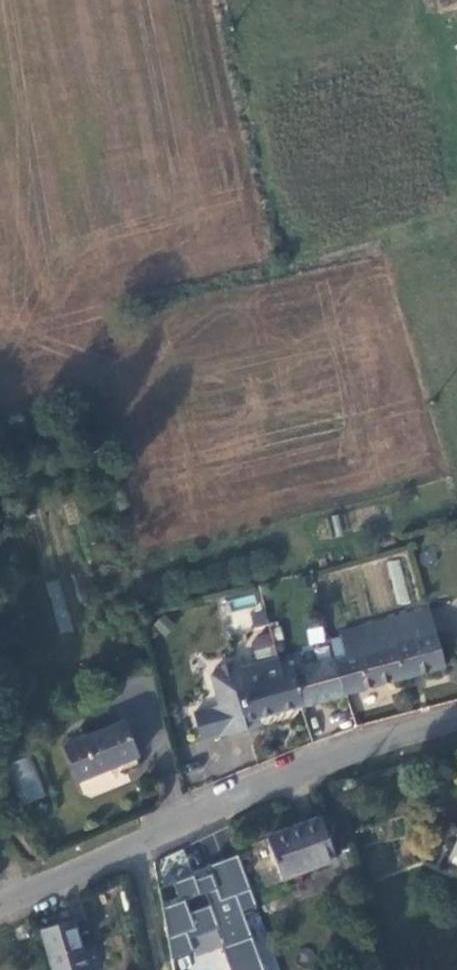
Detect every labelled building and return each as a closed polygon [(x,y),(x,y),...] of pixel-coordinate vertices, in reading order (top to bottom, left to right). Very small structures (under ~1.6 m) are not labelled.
[(247,607),(257,605),(254,594),(229,600),(236,630),(252,626),(247,607)] [(372,652),(435,636),(429,612),(364,630),(372,652)] [(347,698),(347,700),(446,672),(435,636),(372,652),(364,630),(345,636),(346,641),(332,645),(336,662),(347,698)] [(301,713),(347,700),(347,698),(336,662),(303,670),(297,654),(275,660),(283,677),(289,676),(301,713)] [(258,725),(301,713),(289,676),(283,677),(275,660),(239,670),(231,666),(215,670),(209,679),(215,706),(208,710),(217,742),(247,734),(244,727),(258,725)] [(139,759),(125,726),(64,750),(77,784),(139,759)] [(9,763),(24,803),(45,795),(31,755),(9,763)] [(322,818),(267,838),(283,879),(337,858),(322,818)] [(449,818),(442,832),(456,838),(451,852),(456,855),(456,822),(449,818)] [(176,959),(226,945),(233,969),(277,969),(243,856),(153,883),(176,959)] [(44,932),(55,969),(89,969),(75,924),(44,932)]
